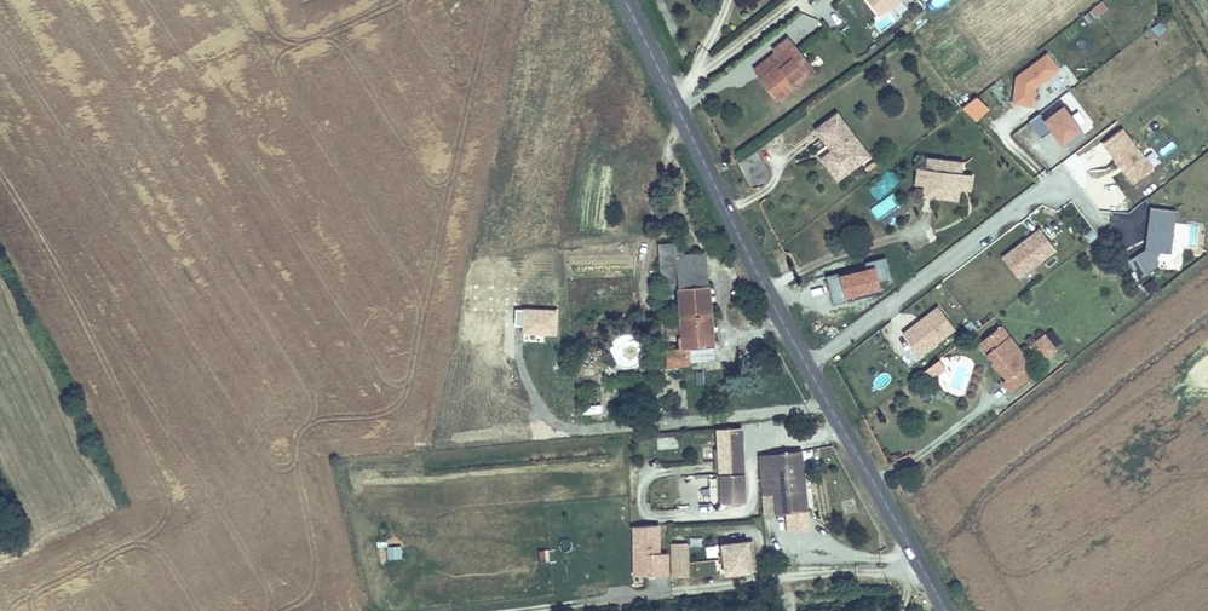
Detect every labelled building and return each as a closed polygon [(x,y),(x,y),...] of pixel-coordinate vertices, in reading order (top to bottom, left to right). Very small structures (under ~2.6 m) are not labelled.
[(878,19),(902,0),(863,0),(878,19)] [(779,94),(794,81),(790,76),(810,59),(787,31),(773,42),(783,55),(762,73),(779,94)] [(1037,86),(1061,67),(1049,52),(1019,75),(1016,102),(1035,104),(1037,86)] [(790,76),(794,81),(815,64),(810,59),(790,76)] [(961,109),(974,123),(989,110),(976,96),(961,109)] [(1087,133),(1072,115),(1074,113),(1067,104),(1048,119),(1042,112),(1032,120),(1044,137),(1055,129),(1069,147),(1087,133)] [(861,138),(839,107),(817,123),(831,141),(833,140),(834,142),(834,147),(832,149),(831,147),(823,152),(832,164),(838,160),(845,169),(863,155),(854,143),(861,138)] [(1153,169),(1122,130),(1104,144),(1121,166),(1123,165),(1127,170),(1125,172),(1135,184),(1153,169)] [(870,150),(861,138),(854,143),(863,155),(870,150)] [(1164,156),(1176,147),(1170,140),(1159,149),(1164,156)] [(924,178),(922,190),(958,194),(960,183),(962,167),(963,156),(927,151),(926,163),(924,178)] [(838,160),(832,164),(840,173),(845,169),(838,160)] [(926,163),(917,161),(915,178),(924,178),(926,163)] [(972,168),(962,167),(960,183),(970,184),(972,168)] [(875,220),(901,207),(895,194),(869,206),(875,220)] [(1172,255),(1178,212),(1152,209),(1147,252),(1138,257),(1149,276),(1157,269),(1159,253),(1172,255)] [(1057,250),(1042,230),(1004,259),(1019,279),(1057,250)] [(699,248),(682,249),(683,237),(659,240),(663,283),(677,282),(678,282),(680,310),(709,307),(705,266),(701,266),(699,248)] [(1146,299),(1160,291),(1153,280),(1140,288),(1146,299)] [(712,337),(709,307),(680,310),(682,327),(676,328),(676,337),(669,338),(671,357),(683,356),(691,350),(713,348),(712,337)] [(921,356),(956,329),(940,308),(904,334),(921,356)] [(1002,322),(992,330),(1000,340),(989,348),(997,358),(1000,362),(1009,374),(1005,376),(1013,387),(1034,370),(1027,361),(1030,358),(1002,322)] [(992,330),(982,338),(989,348),(1000,340),(992,330)] [(1045,330),(1031,341),(1042,356),(1057,345),(1045,330)] [(947,363),(941,356),(933,362),(937,367),(939,369),(947,363)] [(928,373),(937,367),(933,362),(924,368),(928,373)] [(717,473),(718,501),(742,500),(741,473),(739,427),(715,428),(717,473)] [(797,441),(757,443),(759,483),(769,483),(771,502),(800,500),(797,441)] [(751,569),(748,538),(718,542),(722,572),(751,569)] [(685,574),(681,542),(667,543),(670,575),(685,574)] [(388,559),(402,559),(402,547),(388,547),(388,559)] [(575,549),(576,558),(587,556),(585,548),(575,549)]
